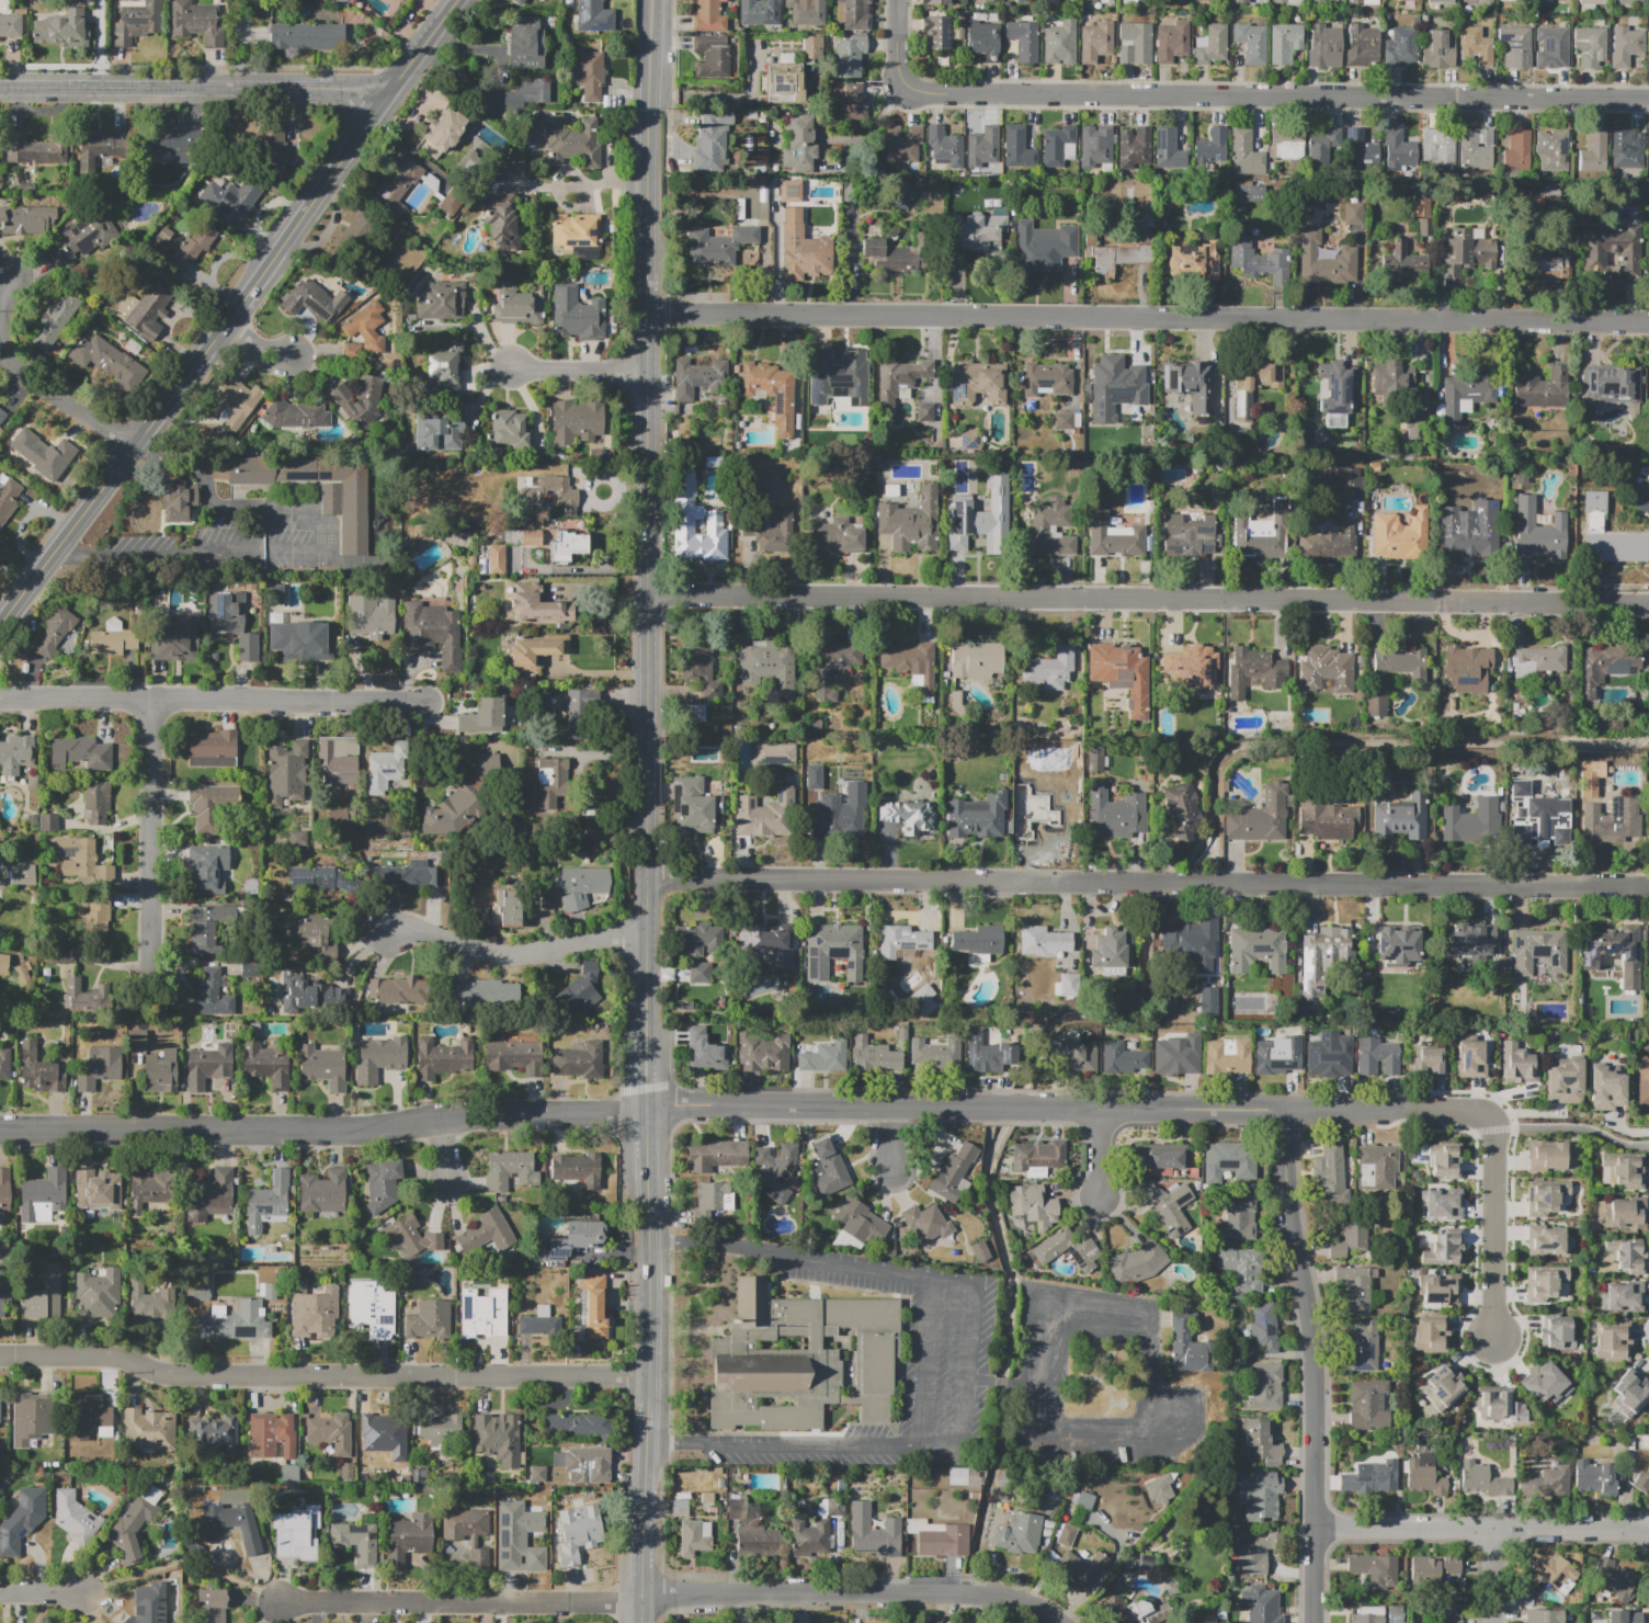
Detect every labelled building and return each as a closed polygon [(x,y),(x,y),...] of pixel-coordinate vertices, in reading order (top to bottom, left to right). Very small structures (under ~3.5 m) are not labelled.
[(145,1),(145,0),(162,0),(162,33),(147,33),(147,36),(130,36),(130,46),(114,46),(114,22),(120,22),(120,1),(145,1)] [(171,38),(171,0),(192,0),(192,5),(225,5),(225,48),(203,48),(203,33),(192,33),(192,38),(171,38)] [(577,32),(577,0),(604,0),(603,1),(603,10),(615,10),(614,32),(577,32)] [(690,2),(689,0),(726,0),(726,2),(718,2),(718,16),(726,15),(726,32),(691,32),(691,16),(694,16),(694,2),(690,2)] [(763,2),(763,0),(778,0),(778,8),(772,8),(771,26),(739,26),(739,0),(754,0),(754,1),(763,2)] [(808,1),(808,0),(823,0),(823,26),(792,25),(792,8),(784,7),(784,0),(799,0),(799,1),(808,1)] [(835,21),(835,0),(872,0),(872,4),(866,4),(866,14),(869,14),(869,31),(842,30),(842,21),(835,21)] [(31,20),(31,43),(88,44),(88,24),(81,24),(82,7),(65,7),(65,18),(42,18),(39,20),(31,20)] [(24,37),(0,37),(0,13),(24,13),(24,37)] [(544,69),(508,68),(509,19),(539,19),(539,30),(544,30),(544,69)] [(946,19),(946,50),(924,50),(924,19),(946,19)] [(1043,26),(1059,26),(1059,21),(1073,21),(1074,55),(1058,55),(1058,64),(1043,64),(1043,26)] [(1080,26),(1098,26),(1098,22),(1112,21),(1112,55),(1094,55),(1095,64),(1080,64),(1080,26)] [(966,22),(997,22),(998,63),(981,64),(981,55),(967,55),(966,22)] [(1156,26),(1173,26),(1173,22),(1187,22),(1187,56),(1174,56),(1174,53),(1170,53),(1170,64),(1157,65),(1156,26)] [(271,23),(343,23),(343,49),(271,49),(271,23)] [(1004,23),(1035,23),(1036,66),(1015,66),(1015,39),(1004,41),(1004,23)] [(1149,23),(1149,64),(1117,65),(1117,46),(1130,45),(1130,41),(1117,41),(1117,24),(1149,23)] [(1264,27),(1264,67),(1243,67),(1243,52),(1246,52),(1246,43),(1231,43),(1231,24),(1248,24),(1248,27),(1264,27)] [(1271,25),(1301,24),(1301,49),(1289,49),(1289,67),(1271,67),(1271,25)] [(1324,65),(1308,65),(1308,24),(1324,24),(1324,30),(1340,30),(1340,52),(1324,53),(1324,65)] [(1347,24),(1362,24),(1362,30),(1377,30),(1378,42),(1362,42),(1362,65),(1345,65),(1345,50),(1347,50),(1347,24)] [(1226,25),(1226,59),(1207,60),(1207,65),(1193,65),(1192,48),(1206,48),(1206,25),(1226,25)] [(1481,25),(1481,45),(1459,45),(1459,26),(1481,25)] [(1611,25),(1626,25),(1627,32),(1644,32),(1644,56),(1627,56),(1627,69),(1612,69),(1611,25)] [(1391,29),(1417,27),(1417,59),(1391,59),(1391,29)] [(1531,27),(1531,68),(1504,68),(1504,52),(1505,52),(1505,41),(1498,41),(1498,27),(1531,27)] [(1535,27),(1568,27),(1568,68),(1542,69),(1542,43),(1535,43),(1535,27)] [(1573,27),(1605,29),(1605,60),(1599,60),(1599,68),(1579,68),(1579,55),(1573,55),(1573,27)] [(1428,30),(1448,30),(1448,34),(1453,34),(1453,55),(1428,55),(1428,53),(1428,30)] [(821,36),(803,36),(803,59),(821,59),(821,36)] [(834,41),(848,41),(848,36),(866,36),(865,54),(858,54),(858,79),(834,78),(834,41)] [(691,37),(729,37),(728,79),(693,78),(693,67),(702,67),(702,52),(691,52),(691,37)] [(579,52),(603,52),(603,69),(604,69),(604,86),(601,86),(601,102),(583,102),(583,84),(576,84),(576,71),(579,71),(579,52)] [(767,72),(798,72),(798,100),(766,99),(767,72)] [(521,78),(549,78),(549,103),(524,102),(524,112),(504,112),(504,87),(521,88),(521,78)] [(861,83),(860,121),(834,121),(834,95),(843,95),(843,83),(861,83)] [(452,146),(450,148),(447,147),(442,154),(437,159),(419,146),(423,139),(422,138),(424,136),(423,136),(428,128),(427,127),(433,117),(436,121),(440,116),(439,116),(444,109),(445,110),(447,106),(454,112),(455,111),(467,120),(462,126),(464,127),(462,129),(463,129),(457,137),(458,139),(458,141),(457,144),(456,145),(454,146),(452,146)] [(692,172),(692,149),(695,149),(695,137),(698,137),(698,128),(702,128),(702,109),(724,109),(724,172),(692,172)] [(543,113),(562,113),(562,128),(571,128),(571,132),(580,132),(581,117),(598,117),(596,145),(600,145),(600,169),(581,169),(581,158),(562,158),(562,163),(559,163),(559,164),(551,164),(551,163),(550,163),(550,157),(543,157),(543,113)] [(786,117),(809,117),(809,144),(815,144),(815,168),(811,168),(811,172),(791,172),(792,168),(781,168),(781,146),(786,146),(786,117)] [(1043,129),(1059,129),(1059,124),(1073,124),(1073,143),(1061,143),(1061,167),(1043,167),(1043,129)] [(883,125),(898,125),(898,139),(905,139),(905,126),(920,126),(920,144),(916,144),(916,161),(883,161),(883,125)] [(926,125),(943,125),(943,136),(960,136),(960,168),(948,168),(948,161),(932,161),(932,141),(926,141),(926,125)] [(966,133),(981,133),(981,125),(997,125),(997,162),(979,162),(979,168),(966,168),(966,133)] [(1004,125),(1024,125),(1024,149),(1035,149),(1035,167),(1003,167),(1004,125)] [(1079,134),(1095,134),(1095,125),(1112,125),(1111,163),(1094,163),(1094,169),(1079,169),(1079,134)] [(1270,125),(1301,125),(1303,161),(1270,161),(1270,125)] [(1422,125),(1453,125),(1453,168),(1423,168),(1422,125)] [(1156,126),(1184,126),(1184,156),(1170,156),(1170,171),(1156,171),(1156,126)] [(1225,126),(1225,170),(1208,170),(1208,156),(1196,156),(1196,134),(1207,134),(1207,126),(1225,126)] [(1230,126),(1250,126),(1250,152),(1264,151),(1264,173),(1230,173),(1230,126)] [(1308,136),(1324,136),(1324,126),(1345,126),(1345,164),(1308,166),(1308,136)] [(1117,129),(1131,128),(1131,135),(1135,135),(1135,127),(1149,127),(1149,164),(1131,164),(1131,169),(1118,169),(1117,129)] [(1585,128),(1605,127),(1606,172),(1579,172),(1579,150),(1585,150),(1585,128)] [(283,172),(284,129),(267,128),(266,171),(283,172)] [(1379,143),(1379,169),(1350,170),(1350,145),(1346,145),(1346,128),(1364,128),(1364,143),(1371,143),(1371,141),(1371,140),(1371,138),(1372,137),(1374,136),(1375,136),(1377,137),(1378,137),(1379,139),(1379,140),(1379,143)] [(1384,128),(1401,128),(1401,141),(1414,141),(1415,170),(1385,171),(1384,128)] [(1459,128),(1486,128),(1486,173),(1460,173),(1459,128)] [(144,162),(144,133),(173,133),(173,129),(203,129),(203,163),(144,162)] [(1644,133),(1645,168),(1613,168),(1612,129),(1628,129),(1628,134),(1644,133)] [(95,174),(79,174),(79,130),(98,130),(98,132),(113,132),(113,138),(127,138),(127,156),(95,156),(95,174)] [(1528,130),(1528,173),(1509,173),(1509,169),(1500,169),(1499,150),(1508,150),(1508,130),(1528,130)] [(1539,170),(1539,154),(1534,155),(1534,146),(1536,146),(1536,132),(1568,132),(1568,170),(1556,170),(1556,175),(1542,175),(1542,170),(1539,170)] [(68,163),(35,163),(35,160),(26,160),(26,163),(7,163),(7,134),(26,134),(26,140),(47,140),(47,134),(68,134),(68,163)] [(412,183),(399,201),(407,207),(398,219),(371,198),(384,181),(387,183),(389,181),(390,181),(397,172),(390,167),(401,152),(425,170),(414,184),(412,183)] [(237,230),(196,202),(211,181),(224,191),(229,183),(238,189),(247,177),(263,189),(253,204),(254,205),(237,230)] [(1108,199),(1149,200),(1150,180),(1109,179),(1108,199)] [(779,180),(779,201),(800,202),(801,180),(779,180)] [(1235,185),(1263,185),(1263,202),(1233,202),(1235,185)] [(461,207),(450,192),(438,202),(449,217),(461,207)] [(498,193),(516,193),(516,232),(519,232),(519,238),(520,238),(520,246),(519,246),(519,251),(494,251),(494,240),(490,240),(490,232),(488,232),(489,224),(486,224),(486,209),(494,209),(494,202),(498,202),(498,193)] [(46,251),(58,242),(56,238),(62,232),(61,231),(72,224),(73,225),(107,201),(117,215),(110,220),(114,226),(101,235),(99,232),(79,247),(80,249),(70,257),(71,258),(57,268),(46,251)] [(1344,204),(1345,226),(1364,225),(1363,203),(1344,204)] [(1,225),(0,225),(0,210),(1,209),(1,206),(55,207),(55,228),(44,227),(44,234),(1,234),(1,225)] [(783,206),(801,206),(801,239),(816,239),(816,235),(831,236),(831,271),(816,271),(816,274),(805,274),(805,271),(801,271),(801,279),(783,279),(783,206)] [(356,250),(376,220),(358,208),(338,238),(356,250)] [(600,249),(575,249),(575,252),(561,252),(561,246),(551,246),(553,214),(567,214),(567,216),(575,216),(575,214),(601,214),(600,249)] [(956,234),(955,234),(954,232),(953,231),(953,230),(953,229),(954,228),(955,227),(956,227),(956,223),(966,223),(966,215),(1007,215),(1007,232),(999,232),(999,250),(966,250),(966,248),(956,248),(956,234)] [(1058,271),(1015,271),(1015,220),(1030,220),(1030,240),(1046,241),(1046,242),(1060,242),(1060,236),(1076,236),(1074,249),(1064,249),(1064,256),(1058,256),(1058,271)] [(206,251),(203,249),(193,262),(190,259),(181,271),(168,262),(186,236),(190,238),(197,228),(203,232),(208,224),(219,231),(206,251)] [(705,228),(705,237),(729,237),(729,226),(758,226),(758,243),(731,243),(731,260),(705,260),(705,264),(686,264),(686,228),(705,228)] [(1084,229),(1094,229),(1093,245),(1134,246),(1134,226),(1149,226),(1148,264),(1113,263),(1113,275),(1092,274),(1092,263),(1084,263),(1084,229)] [(1300,228),(1316,228),(1316,256),(1332,256),(1332,253),(1339,253),(1339,245),(1356,245),(1356,282),(1299,281),(1300,228)] [(1582,230),(1620,229),(1620,249),(1605,249),(1606,271),(1583,271),(1582,230)] [(873,269),(873,256),(860,256),(860,234),(882,234),(882,247),(928,247),(928,269),(873,269)] [(1446,239),(1492,238),(1493,263),(1467,264),(1468,275),(1447,275),(1446,239)] [(1385,241),(1369,241),(1369,276),(1425,274),(1424,258),(1408,258),(1407,240),(1385,241)] [(1167,246),(1189,247),(1189,251),(1192,251),(1192,246),(1199,246),(1199,242),(1214,243),(1213,269),(1218,269),(1218,284),(1199,284),(1199,275),(1167,274),(1167,246)] [(1251,253),(1269,254),(1269,247),(1292,247),(1290,284),(1271,283),(1271,274),(1251,274),(1251,253)] [(1533,259),(1533,282),(1567,281),(1567,259),(1533,259)] [(325,324),(302,306),(295,316),(281,305),(284,302),(281,298),(286,292),(289,294),(303,277),(306,280),(307,277),(327,293),(327,294),(331,298),(339,290),(350,298),(342,309),(338,306),(325,324)] [(151,343),(113,316),(128,294),(138,300),(152,281),(173,295),(163,308),(168,311),(162,319),(158,316),(156,320),(163,326),(151,343)] [(452,282),(464,282),(464,298),(463,298),(463,319),(409,319),(409,314),(417,314),(417,300),(419,300),(419,292),(431,292),(431,285),(444,285),(444,287),(452,287),(452,282)] [(554,283),(577,283),(577,303),(581,303),(581,305),(585,305),(585,304),(589,304),(589,299),(604,299),(604,339),(598,339),(598,341),(582,341),(582,339),(569,339),(569,337),(554,337),(554,283)] [(46,353),(30,341),(39,328),(36,326),(64,287),(82,302),(46,353)] [(492,305),(497,305),(497,290),(516,290),(516,292),(532,292),(532,295),(543,295),(543,321),(515,321),(515,324),(500,324),(500,321),(492,321),(492,305)] [(380,336),(386,336),(386,353),(362,353),(363,338),(357,331),(348,338),(339,327),(376,297),(385,309),(379,314),(385,320),(375,329),(380,336)] [(149,372),(136,391),(110,373),(107,376),(89,363),(83,371),(66,357),(79,340),(86,345),(94,334),(122,353),(123,352),(149,372)] [(427,352),(442,352),(442,341),(460,341),(460,344),(462,345),(462,351),(460,352),(460,355),(459,355),(459,394),(427,394),(427,352)] [(343,342),(361,344),(360,359),(341,356),(343,342)] [(808,348),(829,348),(829,363),(839,363),(839,353),(866,354),(865,405),(849,405),(849,396),(824,396),(824,405),(808,404),(808,348)] [(1093,364),(1100,364),(1100,355),(1124,355),(1123,368),(1128,368),(1128,364),(1145,364),(1145,383),(1148,383),(1148,405),(1114,404),(1114,423),(1093,423),(1093,364)] [(879,359),(899,359),(899,363),(918,363),(918,359),(932,360),(931,376),(912,376),(912,383),(894,383),(894,406),(878,405),(879,359)] [(1373,367),(1373,398),(1414,398),(1414,367),(1400,367),(1400,359),(1384,359),(1384,364),(1373,364),(1373,367)] [(685,365),(709,365),(709,360),(726,360),(726,393),(707,393),(707,385),(692,385),(692,401),(674,401),(674,375),(685,375),(685,365)] [(741,360),(752,360),(752,365),(755,365),(755,362),(767,362),(767,365),(775,365),(775,371),(792,371),(792,438),(776,438),(776,423),(773,423),(773,395),(763,395),(763,388),(752,388),(752,391),(740,391),(741,360)] [(951,363),(955,363),(955,360),(969,360),(969,364),(973,364),(973,374),(975,374),(975,370),(997,370),(997,374),(998,374),(999,364),(1001,364),(1004,364),(1004,405),(1001,405),(989,405),(989,406),(951,406),(951,363)] [(1235,361),(1250,362),(1250,360),(1263,360),(1263,362),(1281,362),(1281,385),(1259,385),(1259,381),(1250,381),(1250,421),(1235,421),(1235,361)] [(1319,413),(1319,398),(1328,398),(1328,390),(1319,390),(1319,378),(1318,378),(1318,363),(1332,363),(1332,361),(1342,361),(1342,370),(1350,370),(1350,413),(1319,413)] [(1023,362),(1035,362),(1035,367),(1045,367),(1045,365),(1066,365),(1066,368),(1071,370),(1071,406),(1057,406),(1057,387),(1035,387),(1035,397),(1022,397),(1023,362)] [(1162,362),(1214,362),(1214,415),(1191,415),(1191,393),(1162,393),(1162,362)] [(1567,365),(1566,406),(1513,406),(1513,375),(1537,375),(1537,381),(1548,381),(1548,365),(1567,365)] [(1639,366),(1639,401),(1595,401),(1595,395),(1584,395),(1584,370),(1611,370),(1611,365),(1625,366),(1625,370),(1629,370),(1629,366),(1639,366)] [(266,393),(238,433),(224,423),(230,415),(221,409),(212,422),(200,413),(230,372),(244,382),(242,384),(250,389),(253,384),(266,393)] [(385,377),(378,415),(364,411),(351,421),(332,395),(334,393),(332,389),(343,383),(354,398),(359,373),(385,377)] [(1443,379),(1444,423),(1460,423),(1460,404),(1504,402),(1503,378),(1443,379)] [(288,405),(326,404),(326,411),(330,411),(331,427),(273,428),(260,418),(275,395),(288,405)] [(553,400),(573,400),(573,402),(583,402),(583,400),(604,400),(604,435),(594,435),(594,441),(580,441),(580,435),(575,435),(575,447),(553,447),(553,400)] [(918,421),(918,404),(933,404),(933,422),(918,421)] [(488,444),(488,430),(492,430),(492,410),(514,410),(514,415),(527,415),(527,430),(532,430),(532,449),(512,449),(512,444),(488,444)] [(1405,439),(1427,438),(1426,410),(1405,411),(1405,439)] [(1073,413),(1080,413),(1080,427),(1073,427),(1073,430),(1054,430),(1054,412),(1073,412),(1073,413)] [(417,451),(417,416),(429,416),(429,419),(463,419),(463,451),(417,451)] [(7,446),(23,424),(42,439),(39,441),(49,449),(45,455),(59,465),(49,478),(36,468),(31,475),(19,466),(24,459),(7,446)] [(275,461),(367,459),(367,555),(340,555),(340,514),(320,514),(320,481),(275,481),(275,485),(227,485),(227,481),(227,457),(275,457),(275,461)] [(1369,463),(1379,463),(1379,472),(1369,472),(1369,463)] [(1338,476),(1338,468),(1360,468),(1360,477),(1365,477),(1365,499),(1338,498),(1338,476)] [(1,485),(0,484),(0,475),(2,473),(8,477),(9,476),(24,488),(14,500),(16,502),(16,503),(19,506),(0,528),(0,486),(1,485)] [(537,476),(568,476),(568,486),(571,486),(571,489),(578,489),(578,507),(576,507),(576,517),(564,517),(564,507),(534,507),(534,503),(521,503),(521,487),(537,487),(537,476)] [(1647,488),(1641,486),(1634,508),(1648,513),(1648,480),(1647,488)] [(191,522),(164,522),(164,507),(171,506),(171,502),(168,502),(168,489),(171,489),(170,481),(185,481),(185,485),(197,485),(197,504),(191,504),(191,522)] [(674,481),(694,483),(694,504),(703,504),(702,519),(693,519),(692,533),(705,533),(705,517),(721,517),(720,529),(726,530),(726,551),(673,551),(674,481)] [(876,501),(896,502),(896,508),(899,508),(899,513),(908,513),(909,509),(919,509),(919,485),(936,485),(935,552),(914,552),(914,540),(908,538),(908,551),(890,551),(890,533),(876,533),(876,501)] [(1515,491),(1533,491),(1533,525),(1551,526),(1551,511),(1567,511),(1566,557),(1514,557),(1515,491)] [(1032,506),(1047,506),(1047,496),(1071,496),(1070,524),(1047,524),(1047,537),(1073,537),(1073,555),(1031,554),(1032,506)] [(1232,556),(1232,503),(1249,503),(1249,521),(1272,521),(1272,498),(1297,498),(1297,532),(1285,532),(1285,556),(1232,556)] [(758,553),(759,542),(754,542),(754,537),(741,537),(742,525),(762,525),(762,527),(778,527),(778,515),(776,515),(776,506),(793,506),(793,553),(758,553)] [(1425,507),(1425,558),(1372,557),(1372,513),(1396,513),(1396,525),(1409,525),(1409,506),(1425,507)] [(1089,508),(1106,508),(1106,527),(1126,527),(1126,523),(1142,523),(1142,556),(1118,556),(1118,551),(1106,551),(1106,555),(1088,555),(1089,508)] [(1163,514),(1182,514),(1182,522),(1189,522),(1189,520),(1202,520),(1203,514),(1213,514),(1213,548),(1198,548),(1198,555),(1163,554),(1163,514)] [(952,525),(964,525),(964,515),(987,517),(987,525),(991,525),(991,546),(968,546),(968,554),(951,553),(952,525)] [(811,548),(811,524),(831,524),(831,517),(846,517),(846,526),(862,526),(862,552),(838,552),(838,548),(811,548)] [(416,552),(400,552),(400,521),(416,521),(416,524),(432,524),(433,540),(416,540),(416,552)] [(521,530),(541,530),(541,545),(521,545),(521,530)] [(570,560),(570,563),(567,563),(567,565),(555,565),(555,563),(551,563),(551,542),(557,542),(557,530),(567,530),(567,531),(576,531),(576,534),(589,534),(589,554),(570,554),(570,556),(571,556),(571,557),(571,558),(571,559),(570,560)] [(1301,557),(1300,535),(1322,535),(1322,531),(1337,531),(1337,535),(1351,535),(1351,557),(1301,557)] [(1444,558),(1444,536),(1460,536),(1462,533),(1476,533),(1476,537),(1499,537),(1499,559),(1444,558)] [(1587,534),(1648,533),(1648,557),(1587,557),(1587,534)] [(489,544),(505,544),(505,575),(489,575),(489,570),(482,570),(482,551),(489,551),(489,544)] [(514,582),(513,591),(510,591),(510,608),(515,608),(515,615),(515,620),(572,620),(572,601),(539,601),(539,582),(514,582)] [(283,583),(283,603),(268,604),(268,584),(283,583)] [(257,661),(238,661),(238,633),(209,634),(208,592),(243,592),(244,631),(257,631),(257,661)] [(397,595),(398,622),(349,623),(348,595),(377,595),(377,606),(378,606),(378,595),(397,595)] [(403,601),(422,601),(422,605),(446,605),(446,610),(459,610),(459,672),(441,672),(441,647),(443,647),(443,643),(435,643),(435,651),(403,651),(403,601)] [(43,635),(39,633),(44,627),(42,626),(46,621),(44,620),(58,602),(80,620),(72,629),(70,627),(57,644),(50,659),(35,652),(43,635)] [(269,650),(269,613),(283,613),(283,623),(295,623),(295,622),(305,621),(305,622),(317,622),(317,623),(331,623),(331,660),(307,660),(307,661),(295,661),(295,660),(282,660),(282,650),(269,650)] [(151,660),(151,615),(197,614),(198,660),(151,660)] [(90,654),(90,632),(105,632),(105,621),(112,617),(115,617),(121,621),(121,628),(137,628),(137,649),(123,649),(123,656),(106,656),(106,654),(90,654)] [(513,639),(513,636),(542,636),(542,634),(567,634),(568,654),(559,654),(559,655),(533,654),(533,662),(539,662),(539,676),(514,674),(514,666),(508,666),(509,650),(510,650),(510,645),(513,645),(513,639)] [(738,645),(753,645),(753,640),(793,640),(792,699),(772,699),(772,674),(757,674),(757,685),(737,684),(738,645)] [(931,643),(931,696),(916,695),(916,674),(895,673),(895,669),(879,668),(879,648),(888,648),(888,644),(900,644),(900,648),(916,648),(916,643),(931,643)] [(952,643),(967,643),(967,647),(976,647),(976,643),(1002,643),(1002,672),(989,672),(989,678),(952,678),(952,643)] [(815,644),(860,645),(860,662),(850,662),(850,668),(842,668),(842,673),(828,673),(828,688),(835,688),(835,702),(828,702),(828,704),(815,704),(815,644)] [(1147,656),(1147,720),(1128,720),(1128,689),(1106,689),(1106,682),(1087,682),(1088,646),(1093,646),(1093,644),(1113,644),(1113,646),(1119,646),(1119,644),(1128,644),(1128,647),(1139,647),(1139,656),(1147,656)] [(719,699),(702,699),(702,674),(689,674),(689,680),(680,680),(680,645),(712,645),(710,681),(719,681),(719,699)] [(1210,677),(1161,677),(1162,645),(1179,645),(1179,649),(1193,649),(1193,657),(1197,657),(1197,649),(1210,649),(1210,677)] [(1515,649),(1555,648),(1555,646),(1565,645),(1566,672),(1535,673),(1536,680),(1515,680),(1514,667),(1512,667),(1512,652),(1515,652),(1515,649)] [(1073,646),(1073,690),(1042,690),(1042,680),(1023,680),(1023,659),(1055,659),(1055,646),(1073,646)] [(1231,646),(1247,646),(1247,651),(1267,651),(1267,658),(1286,658),(1286,688),(1262,689),(1262,677),(1241,677),(1242,700),(1229,700),(1228,665),(1232,665),(1231,646)] [(1352,654),(1352,692),(1333,692),(1333,677),(1313,677),(1313,679),(1299,680),(1298,669),(1306,669),(1306,646),(1328,646),(1328,650),(1338,649),(1338,654),(1352,654)] [(1584,647),(1607,646),(1607,648),(1639,647),(1640,672),(1602,673),(1603,703),(1581,704),(1580,656),(1584,656),(1584,647)] [(1374,672),(1374,655),(1410,654),(1410,648),(1424,648),(1425,679),(1411,679),(1411,671),(1374,672)] [(1444,648),(1457,648),(1457,649),(1464,649),(1464,648),(1477,648),(1477,649),(1492,649),(1492,668),(1478,668),(1478,670),(1486,670),(1486,692),(1453,692),(1453,686),(1443,686),(1443,678),(1444,678),(1444,648)] [(566,689),(598,689),(598,707),(583,707),(583,738),(566,738),(566,710),(560,710),(560,695),(565,695),(566,689)] [(1366,690),(1387,690),(1387,718),(1366,719),(1366,690)] [(457,733),(457,715),(475,714),(475,707),(478,707),(478,697),(503,696),(503,725),(501,725),(501,731),(457,733)] [(680,703),(704,703),(704,720),(680,720),(680,703)] [(189,736),(204,736),(204,733),(219,733),(219,729),(236,729),(236,767),(189,767),(189,736)] [(3,764),(0,764),(0,742),(7,742),(7,735),(34,736),(33,765),(20,764),(20,776),(2,775),(3,764)] [(50,738),(78,739),(78,737),(95,738),(95,744),(112,744),(111,770),(83,769),(83,763),(81,763),(81,761),(66,761),(66,769),(49,768),(50,738)] [(318,737),(357,737),(357,754),(346,754),(346,756),(357,756),(357,772),(322,771),(322,759),(318,759),(318,737)] [(367,751),(367,795),(383,795),(383,790),(387,790),(387,779),(399,780),(399,775),(402,775),(401,757),(407,758),(407,739),(391,739),(391,751),(367,751)] [(268,746),(282,746),(282,753),(292,753),(292,740),(307,740),(307,797),(304,797),(304,799),(291,799),(291,797),(282,797),(281,808),(268,808),(268,746)] [(753,744),(795,745),(795,763),(753,763),(753,744)] [(1087,770),(1102,770),(1101,745),(1087,745),(1087,770)] [(436,806),(446,796),(448,797),(457,788),(455,787),(465,778),(467,781),(470,776),(470,760),(469,760),(469,753),(498,753),(498,795),(457,833),(422,833),(422,809),(424,809),(424,805),(435,805),(435,809),(440,809),(436,806)] [(556,809),(538,809),(537,759),(568,759),(568,770),(566,770),(566,796),(556,796),(556,809)] [(806,763),(821,763),(820,788),(805,788),(806,763)] [(323,774),(356,774),(356,786),(323,786),(323,774)] [(672,776),(698,776),(698,796),(713,796),(713,830),(676,829),(676,796),(680,796),(680,785),(671,785),(672,776)] [(105,827),(89,826),(89,819),(83,819),(84,781),(111,782),(110,812),(106,812),(105,827)] [(861,835),(810,835),(811,807),(829,807),(829,797),(844,798),(845,781),(862,781),(861,835)] [(1161,788),(1189,781),(1203,829),(1190,832),(1193,843),(1179,848),(1161,788)] [(1089,783),(1101,783),(1101,788),(1106,788),(1106,803),(1123,803),(1123,793),(1140,793),(1140,824),(1088,824),(1089,783)] [(1286,841),(1225,841),(1225,808),(1261,808),(1262,783),(1286,783),(1286,795),(1292,795),(1292,809),(1286,809),(1286,841)] [(189,786),(240,786),(240,805),(214,805),(214,833),(195,833),(195,817),(190,817),(190,809),(192,809),(192,804),(189,804),(189,786)] [(1373,804),(1384,804),(1384,802),(1408,802),(1408,790),(1423,790),(1423,832),(1390,832),(1390,839),(1373,839),(1373,804)] [(947,798),(962,798),(962,802),(983,802),(983,793),(1005,793),(1004,838),(974,837),(974,833),(962,833),(962,838),(946,838),(947,798)] [(736,795),(754,795),(754,807),(765,807),(765,803),(781,803),(781,836),(736,835),(736,795)] [(1513,795),(1533,795),(1533,808),(1538,808),(1538,817),(1547,817),(1547,802),(1566,802),(1566,841),(1535,841),(1535,837),(1513,837),(1513,795)] [(1494,796),(1494,833),(1472,833),(1472,841),(1455,841),(1455,826),(1443,826),(1443,803),(1458,803),(1458,813),(1476,813),(1476,796),(1494,796)] [(1582,804),(1600,804),(1600,816),(1610,816),(1610,797),(1640,797),(1640,842),(1582,842),(1582,804)] [(1298,799),(1326,799),(1326,805),(1340,805),(1340,807),(1352,807),(1352,838),(1342,838),(1342,844),(1328,844),(1328,838),(1315,838),(1315,832),(1298,832),(1298,799)] [(878,802),(933,802),(933,812),(935,812),(935,831),(918,831),(918,837),(902,837),(903,821),(878,821),(878,802)] [(1073,807),(1072,838),(1020,837),(1020,813),(1034,814),(1034,809),(1037,809),(1037,802),(1050,802),(1050,810),(1057,810),(1057,806),(1073,807)] [(328,808),(348,808),(348,827),(328,827),(328,808)] [(39,814),(57,814),(57,832),(39,832),(39,814)] [(27,815),(38,815),(37,825),(26,825),(27,815)] [(595,820),(576,819),(574,849),(594,849),(595,820)] [(289,831),(307,831),(307,847),(288,847),(289,831)] [(55,838),(95,838),(95,865),(114,865),(114,882),(95,883),(95,876),(61,876),(61,860),(73,860),(73,858),(55,858),(55,838)] [(189,845),(229,845),(228,870),(218,870),(218,883),(215,883),(215,888),(194,888),(194,883),(189,883),(189,845)] [(374,866),(409,867),(409,860),(428,860),(428,867),(440,867),(440,886),(428,886),(428,889),(395,889),(395,887),(379,887),(379,876),(374,876),(374,866)] [(10,865),(35,864),(36,884),(11,885),(11,882),(10,882),(9,871),(11,871),(10,865)] [(288,866),(333,866),(361,882),(352,896),(333,885),(333,889),(288,889),(288,866)] [(561,867),(610,867),(610,894),(585,893),(590,906),(565,913),(560,897),(573,893),(560,893),(561,867)] [(501,928),(501,926),(491,926),(491,907),(497,907),(497,890),(522,890),(522,928),(501,928)] [(73,903),(89,903),(89,897),(110,897),(110,941),(73,940),(73,903)] [(191,907),(236,907),(236,920),(216,920),(216,928),(218,928),(218,934),(216,934),(216,945),(220,945),(220,954),(191,954),(191,907)] [(316,954),(316,946),(299,946),(299,938),(296,938),(296,918),(307,918),(307,915),(337,915),(337,954),(316,954)] [(1622,917),(1636,916),(1637,989),(1620,989),(1620,969),(1595,971),(1595,932),(1623,932),(1622,917)] [(806,924),(861,923),(862,981),(844,981),(844,957),(827,958),(827,983),(807,983),(806,924)] [(878,924),(910,923),(910,931),(932,931),(932,951),(895,952),(895,961),(879,962),(878,924)] [(949,931),(974,930),(974,923),(1002,923),(1002,952),(967,952),(967,949),(949,949),(949,931)] [(1452,923),(1463,923),(1463,926),(1481,926),(1481,939),(1489,939),(1489,960),(1454,960),(1454,955),(1446,955),(1446,935),(1452,935),(1452,923)] [(791,924),(792,969),(747,971),(746,924),(759,924),(759,931),(770,931),(770,924),(791,924)] [(1020,924),(1045,924),(1045,932),(1071,932),(1071,952),(1045,952),(1045,955),(1020,956),(1020,924)] [(1100,927),(1113,926),(1113,932),(1119,932),(1118,926),(1131,926),(1131,966),(1101,967),(1100,927)] [(1301,935),(1317,935),(1317,926),(1338,926),(1339,929),(1347,929),(1347,934),(1354,934),(1354,976),(1326,977),(1326,996),(1315,996),(1315,1003),(1303,1003),(1301,935)] [(689,983),(689,963),(691,963),(691,956),(689,956),(689,952),(682,952),(682,945),(673,945),(673,927),(708,927),(709,954),(698,954),(698,963),(709,963),(709,983),(689,983)] [(1160,927),(1186,927),(1186,933),(1214,932),(1214,957),(1160,958),(1160,927)] [(1375,930),(1378,930),(1378,927),(1389,927),(1389,930),(1414,930),(1415,960),(1403,960),(1403,966),(1384,967),(1384,960),(1375,960),(1375,930)] [(1229,928),(1283,928),(1284,976),(1269,976),(1267,961),(1252,961),(1252,974),(1230,975),(1229,928)] [(1566,931),(1566,973),(1546,974),(1546,946),(1522,947),(1523,973),(1505,973),(1504,931),(1566,931)] [(46,963),(46,946),(76,946),(76,963),(46,963)] [(7,976),(0,975),(0,954),(10,955),(7,976)] [(549,1001),(581,975),(582,961),(600,961),(599,992),(602,998),(584,1013),(579,1006),(564,1018),(549,1001)] [(249,970),(250,963),(241,962),(240,976),(258,977),(258,970),(249,970)] [(194,1014),(194,990),(198,990),(198,981),(203,981),(203,966),(221,966),(221,987),(218,987),(218,996),(235,996),(235,1015),(194,1014)] [(1061,974),(1079,974),(1079,997),(1060,996),(1060,994),(1054,994),(1054,983),(1061,983),(1061,974)] [(282,1015),(283,975),(295,975),(295,980),(297,980),(297,981),(307,981),(307,986),(315,986),(315,984),(330,984),(330,988),(349,988),(349,989),(361,989),(361,1002),(349,1002),(349,1005),(315,1005),(315,1008),(297,1008),(297,1015),(282,1015)] [(68,1009),(67,977),(82,976),(82,992),(90,992),(90,989),(98,989),(98,985),(110,985),(110,1009),(68,1009)] [(465,1002),(465,1005),(445,998),(453,978),(471,985),(471,986),(476,985),(476,981),(500,980),(500,985),(519,985),(519,1001),(465,1002)] [(391,981),(413,983),(413,979),(431,980),(430,1003),(390,1001),(391,981)] [(385,981),(384,999),(367,998),(368,980),(385,981)] [(1216,987),(1199,987),(1199,1016),(1216,1016),(1216,987)] [(966,1072),(966,1029),(980,1029),(980,1045),(996,1044),(998,1044),(998,1042),(1012,1042),(1012,1064),(1002,1064),(1002,1072),(966,1072)] [(127,1052),(127,1031),(147,1031),(147,1052),(127,1052)] [(738,1032),(754,1032),(754,1040),(771,1040),(771,1034),(787,1034),(787,1070),(738,1070),(738,1032)] [(1167,1041),(1167,1040),(1185,1040),(1185,1033),(1198,1033),(1198,1074),(1184,1074),(1184,1072),(1182,1072),(1182,1075),(1153,1075),(1153,1041),(1167,1041)] [(690,1034),(703,1034),(703,1044),(725,1044),(726,1069),(690,1070),(690,1034)] [(853,1034),(866,1034),(866,1045),(898,1044),(899,1070),(854,1071),(853,1034)] [(909,1036),(922,1036),(922,1045),(944,1045),(944,1034),(957,1034),(958,1067),(910,1068),(909,1036)] [(355,1064),(359,1064),(359,1040),(393,1040),(393,1036),(406,1036),(406,1068),(377,1068),(377,1085),(355,1085),(355,1064)] [(417,1081),(417,1040),(421,1036),(430,1036),(433,1040),(433,1046),(459,1046),(459,1040),(463,1037),(469,1037),(474,1040),(474,1072),(433,1072),(433,1081),(417,1081)] [(796,1069),(796,1054),(816,1054),(816,1044),(831,1044),(831,1036),(844,1036),(844,1069),(796,1069)] [(1254,1042),(1272,1042),(1272,1039),(1284,1039),(1284,1036),(1301,1036),(1301,1069),(1286,1069),(1286,1075),(1254,1075),(1254,1042)] [(34,1091),(34,1087),(22,1087),(22,1039),(32,1039),(32,1037),(37,1037),(37,1062),(50,1062),(50,1064),(66,1064),(66,1091),(34,1091)] [(1398,1043),(1398,1076),(1383,1076),(1383,1060),(1376,1060),(1376,1072),(1356,1074),(1356,1039),(1378,1039),(1378,1043),(1398,1043)] [(1249,1040),(1249,1074),(1204,1075),(1203,1041),(1220,1040),(1220,1055),(1235,1055),(1233,1040),(1249,1040)] [(244,1041),(260,1041),(260,1048),(289,1048),(289,1092),(271,1092),(271,1077),(244,1077),(244,1041)] [(553,1051),(585,1051),(585,1041),(602,1041),(602,1078),(581,1078),(581,1076),(553,1076),(553,1051)] [(1101,1041),(1123,1041),(1123,1051),(1146,1051),(1147,1069),(1123,1069),(1123,1072),(1101,1074),(1101,1041)] [(1455,1041),(1483,1041),(1485,1078),(1456,1078),(1455,1041)] [(1503,1041),(1514,1041),(1514,1052),(1525,1052),(1525,1055),(1533,1055),(1533,1066),(1539,1066),(1539,1082),(1503,1082),(1503,1041)] [(187,1051),(201,1051),(201,1045),(216,1045),(216,1042),(232,1042),(232,1078),(204,1078),(204,1093),(187,1093),(187,1051)] [(485,1042),(539,1042),(539,1078),(524,1078),(524,1066),(507,1066),(507,1069),(485,1069),(485,1042)] [(1306,1042),(1321,1042),(1321,1056),(1351,1056),(1351,1070),(1334,1070),(1334,1075),(1306,1075),(1306,1042)] [(299,1043),(315,1043),(315,1049),(345,1049),(345,1094),(327,1094),(327,1080),(299,1080),(299,1043)] [(1057,1043),(1082,1043),(1082,1048),(1093,1048),(1093,1075),(1057,1075),(1057,1043)] [(77,1092),(77,1070),(86,1070),(86,1047),(122,1047),(122,1078),(95,1078),(95,1092),(77,1092)] [(1417,1047),(1445,1047),(1445,1078),(1417,1079),(1417,1047)] [(11,1079),(0,1079),(0,1048),(11,1048),(11,1079)] [(145,1092),(145,1055),(157,1055),(157,1058),(163,1058),(163,1048),(177,1048),(177,1092),(145,1092)] [(1548,1067),(1560,1067),(1560,1064),(1568,1064),(1568,1058),(1582,1058),(1582,1103),(1559,1103),(1559,1100),(1548,1101),(1548,1067)] [(1637,1058),(1648,1059),(1648,1106),(1636,1105),(1637,1058)] [(1589,1066),(1604,1066),(1604,1070),(1611,1070),(1611,1074),(1624,1074),(1625,1106),(1613,1106),(1613,1111),(1589,1111),(1589,1066)] [(1527,1172),(1526,1140),(1544,1140),(1544,1146),(1549,1146),(1549,1143),(1567,1143),(1567,1134),(1581,1134),(1582,1172),(1550,1172),(1550,1169),(1545,1169),(1545,1172),(1527,1172)] [(821,1199),(807,1162),(816,1159),(809,1144),(824,1137),(831,1153),(837,1150),(843,1167),(845,1166),(853,1185),(821,1199)] [(953,1204),(924,1188),(935,1169),(939,1170),(948,1154),(952,1156),(962,1140),(976,1149),(953,1189),(959,1192),(953,1204)] [(1064,1142),(1062,1173),(1047,1173),(1047,1167),(1025,1166),(1025,1178),(1011,1178),(1011,1144),(1035,1144),(1035,1147),(1047,1147),(1047,1140),(1064,1142)] [(746,1142),(746,1165),(709,1165),(709,1173),(687,1173),(689,1142),(746,1142)] [(1443,1180),(1443,1177),(1430,1177),(1430,1142),(1460,1143),(1459,1180),(1443,1180)] [(1203,1143),(1240,1143),(1240,1153),(1253,1153),(1254,1179),(1233,1179),(1233,1173),(1203,1173),(1203,1143)] [(1340,1143),(1339,1204),(1317,1204),(1317,1156),(1321,1156),(1321,1143),(1340,1143)] [(753,1147),(769,1147),(769,1157),(773,1159),(776,1154),(778,1155),(780,1144),(796,1145),(795,1167),(789,1174),(798,1181),(780,1205),(753,1184),(765,1169),(759,1165),(753,1165),(753,1147)] [(1139,1169),(1139,1146),(1186,1145),(1186,1169),(1170,1169),(1170,1177),(1147,1177),(1147,1169),(1139,1169)] [(1356,1147),(1398,1147),(1397,1191),(1373,1190),(1373,1164),(1356,1164),(1356,1147)] [(489,1151),(533,1153),(533,1171),(538,1171),(538,1185),(516,1185),(516,1173),(508,1173),(508,1192),(485,1192),(485,1174),(489,1174),(489,1151)] [(1641,1191),(1624,1190),(1624,1187),(1620,1187),(1620,1184),(1617,1184),(1612,1184),(1612,1176),(1607,1176),(1608,1167),(1599,1167),(1599,1153),(1613,1154),(1612,1162),(1617,1162),(1617,1160),(1622,1160),(1622,1159),(1624,1159),(1624,1155),(1641,1155),(1641,1191)] [(551,1180),(551,1155),(568,1156),(568,1157),(587,1157),(587,1154),(600,1154),(599,1190),(583,1190),(568,1190),(568,1180),(551,1180)] [(21,1180),(47,1180),(47,1167),(66,1167),(66,1212),(50,1212),(50,1223),(21,1223),(21,1180)] [(75,1167),(94,1167),(94,1177),(98,1177),(98,1171),(110,1171),(110,1173),(122,1173),(122,1210),(109,1210),(109,1207),(75,1207),(75,1167)] [(234,1167),(234,1215),(203,1215),(203,1222),(186,1222),(186,1215),(186,1181),(186,1177),(203,1177),(203,1181),(214,1181),(214,1167),(234,1167)] [(299,1174),(315,1174),(315,1179),(327,1179),(327,1167),(345,1167),(345,1212),(299,1212),(299,1174)] [(10,1211),(0,1211),(0,1168),(10,1168),(10,1211)] [(130,1168),(148,1168),(148,1177),(152,1177),(152,1171),(174,1171),(174,1203),(143,1203),(143,1216),(130,1216),(130,1168)] [(248,1189),(270,1189),(270,1168),(287,1168),(287,1223),(261,1223),(261,1235),(248,1235),(248,1216),(246,1216),(246,1206),(248,1206),(248,1189)] [(1582,1178),(1583,1215),(1558,1215),(1558,1210),(1555,1211),(1555,1213),(1546,1213),(1546,1215),(1544,1215),(1544,1218),(1526,1218),(1525,1181),(1531,1181),(1531,1190),(1539,1189),(1539,1188),(1549,1188),(1549,1190),(1553,1190),(1553,1181),(1568,1181),(1568,1179),(1582,1178)] [(696,1182),(728,1182),(728,1194),(720,1194),(720,1210),(696,1210),(696,1182)] [(1182,1182),(1192,1195),(1175,1207),(1189,1226),(1172,1238),(1149,1206),(1151,1205),(1140,1199),(1150,1183),(1167,1194),(1182,1182)] [(1007,1187),(1040,1185),(1042,1200),(1057,1199),(1058,1223),(1049,1223),(1049,1233),(1035,1233),(1035,1221),(1024,1222),(1024,1215),(1008,1216),(1007,1187)] [(1448,1218),(1422,1217),(1422,1187),(1457,1187),(1457,1208),(1448,1208),(1448,1218)] [(846,1195),(889,1224),(879,1240),(868,1234),(862,1244),(840,1229),(843,1225),(832,1218),(846,1195)] [(1225,1241),(1225,1236),(1219,1236),(1219,1206),(1225,1206),(1225,1195),(1253,1195),(1253,1241),(1225,1241)] [(1604,1228),(1604,1196),(1645,1198),(1645,1211),(1647,1211),(1647,1222),(1644,1222),(1644,1228),(1604,1228)] [(932,1203),(944,1222),(947,1219),(957,1235),(936,1248),(916,1214),(932,1203)] [(496,1206),(516,1241),(499,1252),(491,1239),(466,1255),(455,1236),(469,1228),(469,1229),(477,1224),(477,1223),(480,1221),(478,1216),(496,1206)] [(442,1233),(443,1250),(427,1251),(408,1264),(391,1241),(386,1245),(377,1232),(409,1211),(420,1226),(414,1229),(420,1237),(423,1237),(423,1233),(442,1233)] [(1328,1258),(1329,1241),(1343,1241),(1343,1234),(1338,1234),(1338,1213),(1366,1213),(1366,1236),(1362,1236),(1362,1250),(1343,1250),(1343,1258),(1328,1258)] [(602,1234),(603,1235),(604,1237),(604,1239),(603,1241),(601,1242),(601,1247),(569,1247),(569,1259),(548,1259),(548,1239),(566,1239),(566,1222),(601,1222),(602,1223),(604,1224),(605,1225),(605,1227),(605,1229),(604,1232),(603,1233),(602,1234)] [(1066,1225),(1073,1236),(1080,1232),(1099,1257),(1091,1262),(1094,1267),(1083,1274),(1065,1248),(1044,1263),(1033,1248),(1066,1225)] [(1526,1225),(1562,1225),(1562,1236),(1569,1236),(1569,1257),(1549,1257),(1548,1255),(1543,1255),(1543,1256),(1527,1257),(1526,1225)] [(1442,1267),(1442,1263),(1418,1263),(1419,1250),(1430,1250),(1430,1230),(1458,1230),(1458,1268),(1442,1267)] [(1152,1273),(1156,1275),(1133,1284),(1129,1278),(1114,1284),(1104,1259),(1124,1251),(1125,1257),(1137,1255),(1135,1251),(1150,1238),(1169,1260),(1152,1273)] [(1644,1240),(1642,1275),(1627,1275),(1627,1272),(1625,1272),(1625,1269),(1615,1269),(1615,1266),(1602,1266),(1602,1238),(1639,1238),(1639,1240),(1644,1240)] [(969,1245),(977,1263),(990,1257),(982,1239),(969,1245)] [(1225,1301),(1225,1281),(1231,1281),(1231,1270),(1215,1270),(1215,1249),(1260,1249),(1260,1301),(1225,1301)] [(23,1290),(43,1290),(43,1263),(60,1263),(60,1298),(70,1298),(70,1313),(60,1313),(60,1318),(23,1318),(23,1290)] [(1525,1267),(1542,1267),(1542,1272),(1550,1272),(1550,1268),(1568,1267),(1568,1301),(1555,1302),(1555,1298),(1543,1298),(1543,1304),(1525,1304),(1525,1267)] [(76,1273),(90,1273),(90,1276),(105,1276),(105,1268),(121,1268),(121,1306),(114,1306),(114,1317),(76,1317),(76,1273)] [(1342,1315),(1342,1294),(1345,1294),(1345,1285),(1333,1285),(1333,1268),(1376,1268),(1376,1283),(1368,1283),(1368,1315),(1342,1315)] [(1419,1306),(1418,1273),(1456,1273),(1456,1305),(1419,1306)] [(581,1275),(605,1275),(605,1318),(610,1318),(610,1327),(607,1327),(607,1339),(585,1339),(585,1291),(581,1291),(581,1275)] [(838,1404),(822,1404),(822,1429),(761,1429),(761,1426),(746,1426),(746,1429),(709,1429),(709,1389),(715,1389),(710,1374),(715,1360),(708,1360),(708,1339),(729,1339),(729,1317),(736,1317),(736,1276),(765,1276),(765,1299),(821,1301),(821,1326),(835,1326),(835,1337),(821,1336),(821,1349),(837,1349),(837,1395),(855,1395),(855,1327),(837,1327),(837,1324),(823,1324),(823,1299),(899,1299),(899,1359),(892,1359),(892,1395),(889,1395),(889,1423),(860,1423),(860,1404),(838,1404)] [(133,1319),(133,1308),(130,1308),(130,1279),(144,1279),(144,1294),(149,1294),(151,1294),(151,1293),(158,1293),(158,1289),(177,1289),(177,1319),(133,1319)] [(351,1279),(395,1280),(395,1332),(390,1332),(390,1338),(369,1338),(369,1321),(351,1321),(351,1279)] [(3,1318),(0,1318),(0,1284),(1,1284),(1,1281),(11,1281),(11,1304),(3,1304),(3,1318)] [(1600,1312),(1600,1293),(1604,1293),(1604,1284),(1627,1285),(1627,1293),(1634,1294),(1634,1281),(1641,1281),(1641,1312),(1600,1312)] [(208,1283),(186,1284),(186,1300),(208,1300),(208,1283)] [(260,1283),(275,1283),(275,1299),(264,1299),(264,1298),(264,1295),(260,1295),(260,1283)] [(302,1285),(306,1285),(306,1292),(323,1292),(323,1285),(326,1285),(327,1284),(333,1284),(336,1285),(337,1285),(337,1316),(338,1316),(338,1324),(337,1324),(337,1325),(336,1325),(334,1328),(336,1330),(336,1331),(333,1333),(332,1335),(330,1336),(329,1337),(316,1337),(316,1333),(309,1333),(309,1337),(292,1337),(292,1285),(295,1285),(296,1284),(302,1284),(302,1285)] [(460,1289),(477,1289),(477,1296),(487,1296),(487,1289),(505,1289),(505,1338),(460,1338),(460,1289)] [(194,1316),(230,1316),(230,1312),(235,1312),(235,1298),(264,1298),(264,1299),(264,1321),(273,1321),(273,1338),(194,1338),(194,1316)] [(405,1316),(418,1316),(418,1301),(450,1301),(450,1339),(437,1339),(437,1336),(416,1336),(416,1339),(405,1339),(405,1316)] [(1273,1303),(1275,1353),(1246,1354),(1244,1325),(1252,1324),(1251,1304),(1273,1303)] [(519,1317),(536,1317),(536,1305),(550,1305),(550,1317),(560,1317),(560,1335),(519,1335),(519,1317)] [(1539,1350),(1538,1313),(1569,1312),(1570,1350),(1539,1350)] [(1170,1315),(1189,1314),(1190,1341),(1213,1340),(1213,1372),(1171,1373),(1170,1315)] [(1414,1318),(1447,1319),(1446,1352),(1413,1351),(1414,1318)] [(1376,1321),(1376,1372),(1367,1372),(1367,1375),(1346,1375),(1346,1324),(1358,1325),(1358,1321),(1376,1321)] [(1628,1363),(1603,1363),(1603,1359),(1595,1359),(1595,1327),(1604,1327),(1604,1323),(1629,1323),(1628,1363)] [(1465,1386),(1438,1412),(1422,1396),(1430,1389),(1423,1383),(1445,1361),(1463,1377),(1459,1381),(1465,1386)] [(1546,1361),(1577,1393),(1558,1410),(1545,1397),(1538,1403),(1522,1385),(1532,1375),(1535,1378),(1538,1376),(1534,1372),(1546,1361)] [(1251,1364),(1277,1363),(1278,1410),(1247,1410),(1247,1381),(1252,1381),(1251,1364)] [(1628,1367),(1648,1385),(1648,1396),(1628,1420),(1611,1405),(1617,1397),(1608,1391),(1628,1367)] [(1349,1381),(1387,1381),(1387,1393),(1381,1393),(1381,1410),(1388,1411),(1388,1429),(1349,1429),(1349,1381)] [(1475,1387),(1506,1387),(1506,1420),(1475,1420),(1475,1387)] [(13,1393),(30,1393),(30,1395),(38,1395),(38,1394),(54,1394),(53,1434),(39,1434),(39,1440),(30,1440),(30,1449),(12,1449),(13,1393)] [(69,1440),(70,1393),(103,1394),(103,1407),(113,1407),(112,1438),(98,1437),(98,1417),(88,1417),(88,1441),(69,1440)] [(151,1410),(153,1410),(153,1412),(175,1412),(175,1452),(136,1451),(136,1446),(124,1446),(124,1408),(141,1408),(141,1415),(144,1415),(144,1410),(147,1410),(147,1409),(148,1409),(149,1409),(150,1409),(151,1410)] [(360,1443),(361,1412),(374,1412),(374,1416),(407,1416),(406,1443),(360,1443)] [(250,1414),(294,1414),(294,1419),(299,1419),(299,1431),(295,1431),(295,1460),(283,1460),(283,1443),(277,1443),(276,1459),(250,1459),(250,1414)] [(307,1419),(332,1419),(332,1414),(349,1414),(349,1420),(352,1420),(352,1457),(333,1456),(333,1443),(320,1443),(320,1445),(306,1445),(307,1419)] [(463,1414),(462,1448),(430,1448),(430,1441),(419,1441),(419,1419),(432,1419),(432,1416),(451,1416),(451,1414),(463,1414)] [(544,1414),(576,1414),(576,1416),(582,1416),(582,1414),(610,1414),(610,1435),(567,1434),(567,1431),(556,1431),(556,1434),(544,1434),(544,1414)] [(212,1419),(224,1419),(224,1415),(237,1415),(237,1453),(226,1453),(226,1444),(189,1444),(189,1419),(203,1419),(204,1418),(206,1417),(207,1416),(209,1417),(211,1418),(212,1419)] [(474,1415),(491,1415),(491,1417),(498,1417),(498,1415),(519,1415),(519,1468),(501,1468),(501,1461),(497,1461),(497,1452),(491,1452),(491,1453),(490,1454),(489,1454),(488,1455),(487,1454),(486,1454),(485,1453),(485,1452),(474,1452),(474,1415)] [(1272,1420),(1272,1442),(1283,1442),(1283,1467),(1263,1467),(1263,1460),(1250,1460),(1250,1453),(1241,1453),(1240,1420),(1272,1420)] [(568,1448),(610,1448),(610,1483),(568,1483),(568,1473),(565,1473),(565,1467),(554,1467),(554,1453),(565,1453),(565,1451),(568,1451),(568,1448)] [(1406,1491),(1406,1461),(1417,1461),(1417,1453),(1433,1453),(1433,1478),(1438,1478),(1438,1491),(1406,1491)] [(365,1466),(369,1466),(369,1476),(366,1476),(366,1480),(356,1480),(356,1466),(356,1459),(365,1459),(365,1466)] [(1459,1459),(1472,1459),(1472,1465),(1486,1465),(1486,1472),(1511,1472),(1511,1495),(1460,1495),(1459,1459)] [(1574,1460),(1611,1459),(1611,1473),(1623,1473),(1623,1490),(1615,1490),(1615,1496),(1597,1496),(1597,1491),(1574,1491),(1574,1460)] [(1395,1460),(1395,1491),(1360,1491),(1360,1464),(1383,1464),(1383,1460),(1395,1460)] [(341,1463),(353,1463),(353,1479),(341,1479),(341,1463)] [(297,1484),(298,1464),(281,1464),(281,1484),(297,1484)] [(531,1465),(546,1465),(545,1482),(531,1482),(531,1465)] [(1568,1465),(1568,1496),(1540,1496),(1540,1469),(1556,1469),(1556,1465),(1568,1465)] [(1645,1474),(1648,1466),(1648,1484),(1642,1495),(1630,1487),(1640,1472),(1645,1474)] [(907,1468),(986,1469),(985,1488),(906,1487),(907,1468)] [(1236,1476),(1246,1476),(1246,1471),(1260,1471),(1260,1475),(1285,1475),(1285,1493),(1272,1493),(1272,1520),(1242,1521),(1242,1506),(1250,1506),(1250,1494),(1236,1494),(1236,1476)] [(1174,1497),(1168,1484),(1172,1483),(1167,1472),(1142,1483),(1153,1506),(1174,1497)] [(104,1543),(147,1483),(163,1494),(156,1505),(161,1509),(150,1523),(145,1520),(134,1534),(140,1557),(126,1562),(123,1550),(116,1545),(114,1550),(104,1543)] [(20,1488),(45,1488),(45,1518),(27,1530),(27,1544),(23,1544),(20,1547),(20,1558),(0,1558),(0,1511),(16,1490),(20,1490),(20,1488)] [(56,1489),(75,1489),(75,1501),(96,1516),(98,1514),(105,1519),(84,1548),(68,1537),(70,1534),(56,1524),(56,1489)] [(1090,1510),(1076,1505),(1076,1503),(1070,1501),(1073,1491),(1079,1494),(1081,1490),(1095,1496),(1094,1499),(1102,1502),(1098,1513),(1090,1510)] [(714,1494),(714,1503),(702,1503),(702,1494),(714,1494)] [(825,1516),(845,1515),(844,1499),(825,1500),(825,1516)] [(672,1500),(687,1500),(687,1517),(672,1517),(672,1500)] [(726,1517),(743,1518),(743,1500),(726,1500),(726,1517)] [(221,1528),(209,1546),(196,1539),(206,1522),(205,1511),(236,1510),(235,1506),(247,1502),(255,1534),(260,1533),(265,1554),(249,1558),(240,1575),(235,1573),(244,1554),(237,1526),(221,1528)] [(464,1541),(443,1541),(443,1503),(458,1503),(458,1510),(489,1510),(489,1535),(477,1535),(477,1548),(488,1548),(489,1569),(477,1569),(477,1566),(469,1566),(469,1536),(464,1536),(464,1541)] [(305,1505),(320,1505),(320,1529),(315,1529),(315,1537),(317,1537),(317,1560),(299,1560),(299,1558),(275,1558),(275,1529),(272,1529),(272,1513),(289,1513),(289,1509),(305,1509),(305,1505)] [(600,1509),(606,1540),(570,1547),(564,1516),(600,1509)] [(1012,1511),(1042,1516),(1035,1555),(1021,1552),(1020,1557),(1000,1554),(1001,1548),(991,1547),(996,1526),(1009,1529),(1012,1511)] [(546,1512),(546,1533),(523,1533),(523,1546),(546,1546),(546,1569),(524,1569),(524,1556),(498,1556),(498,1512),(546,1512)] [(432,1552),(406,1552),(406,1565),(391,1565),(391,1552),(389,1552),(389,1520),(411,1520),(411,1514),(432,1514),(432,1552)] [(791,1516),(804,1516),(804,1529),(814,1529),(814,1519),(828,1519),(828,1559),(791,1559),(791,1516)] [(681,1520),(700,1520),(700,1537),(712,1539),(712,1551),(693,1551),(693,1557),(680,1557),(681,1520)] [(376,1523),(376,1567),(355,1567),(355,1545),(350,1545),(350,1547),(330,1547),(330,1524),(376,1523)] [(1055,1542),(1064,1523),(1078,1530),(1069,1548),(1055,1542)] [(917,1555),(918,1532),(943,1532),(943,1524),(966,1524),(966,1556),(917,1555)] [(736,1526),(763,1528),(763,1532),(780,1532),(778,1559),(735,1558),(736,1526)] [(852,1529),(900,1529),(899,1556),(851,1555),(852,1529)] [(1235,1578),(1235,1563),(1238,1563),(1238,1545),(1251,1545),(1251,1534),(1275,1534),(1275,1548),(1265,1548),(1265,1577),(1235,1578)] [(1108,1560),(1085,1591),(1077,1585),(1072,1589),(1057,1578),(1060,1573),(1053,1566),(1056,1563),(1046,1556),(1050,1551),(1059,1557),(1065,1551),(1084,1565),(1095,1551),(1108,1560)] [(1555,1553),(1579,1573),(1571,1581),(1574,1584),(1566,1596),(1562,1593),(1561,1593),(1545,1580),(1537,1590),(1529,1585),(1555,1553)] [(1346,1555),(1397,1557),(1396,1592),(1364,1591),(1365,1574),(1345,1573),(1346,1555)] [(1436,1562),(1436,1581),(1471,1581),(1471,1555),(1444,1555),(1444,1562),(1436,1562)] [(1602,1589),(1608,1573),(1596,1568),(1601,1555),(1615,1560),(1613,1567),(1642,1578),(1630,1609),(1613,1601),(1615,1594),(1602,1589)] [(166,1582),(166,1622),(118,1622),(130,1613),(135,1618),(135,1609),(133,1609),(133,1587),(150,1587),(150,1582),(166,1582)] [(1282,1616),(1282,1622),(1248,1622),(1248,1604),(1239,1604),(1239,1591),(1248,1590),(1248,1585),(1262,1585),(1263,1590),(1276,1590),(1276,1616),(1282,1616)] [(226,1608),(226,1622),(195,1622),(195,1589),(230,1589),(230,1608),(226,1608)] [(1148,1603),(1160,1622),(1118,1622),(1104,1602),(1117,1593),(1129,1611),(1140,1601),(1148,1603)] [(1562,1612),(1562,1622),(1524,1622),(1524,1608),(1534,1608),(1534,1611),(1562,1612)] [(1455,1609),(1455,1622),(1441,1622),(1441,1609),(1455,1609)] [(1639,1616),(1639,1622),(1607,1622),(1607,1612),(1625,1612),(1625,1616),(1639,1616)] [(1383,1616),(1383,1622),(1353,1622),(1353,1614),(1383,1616)]
